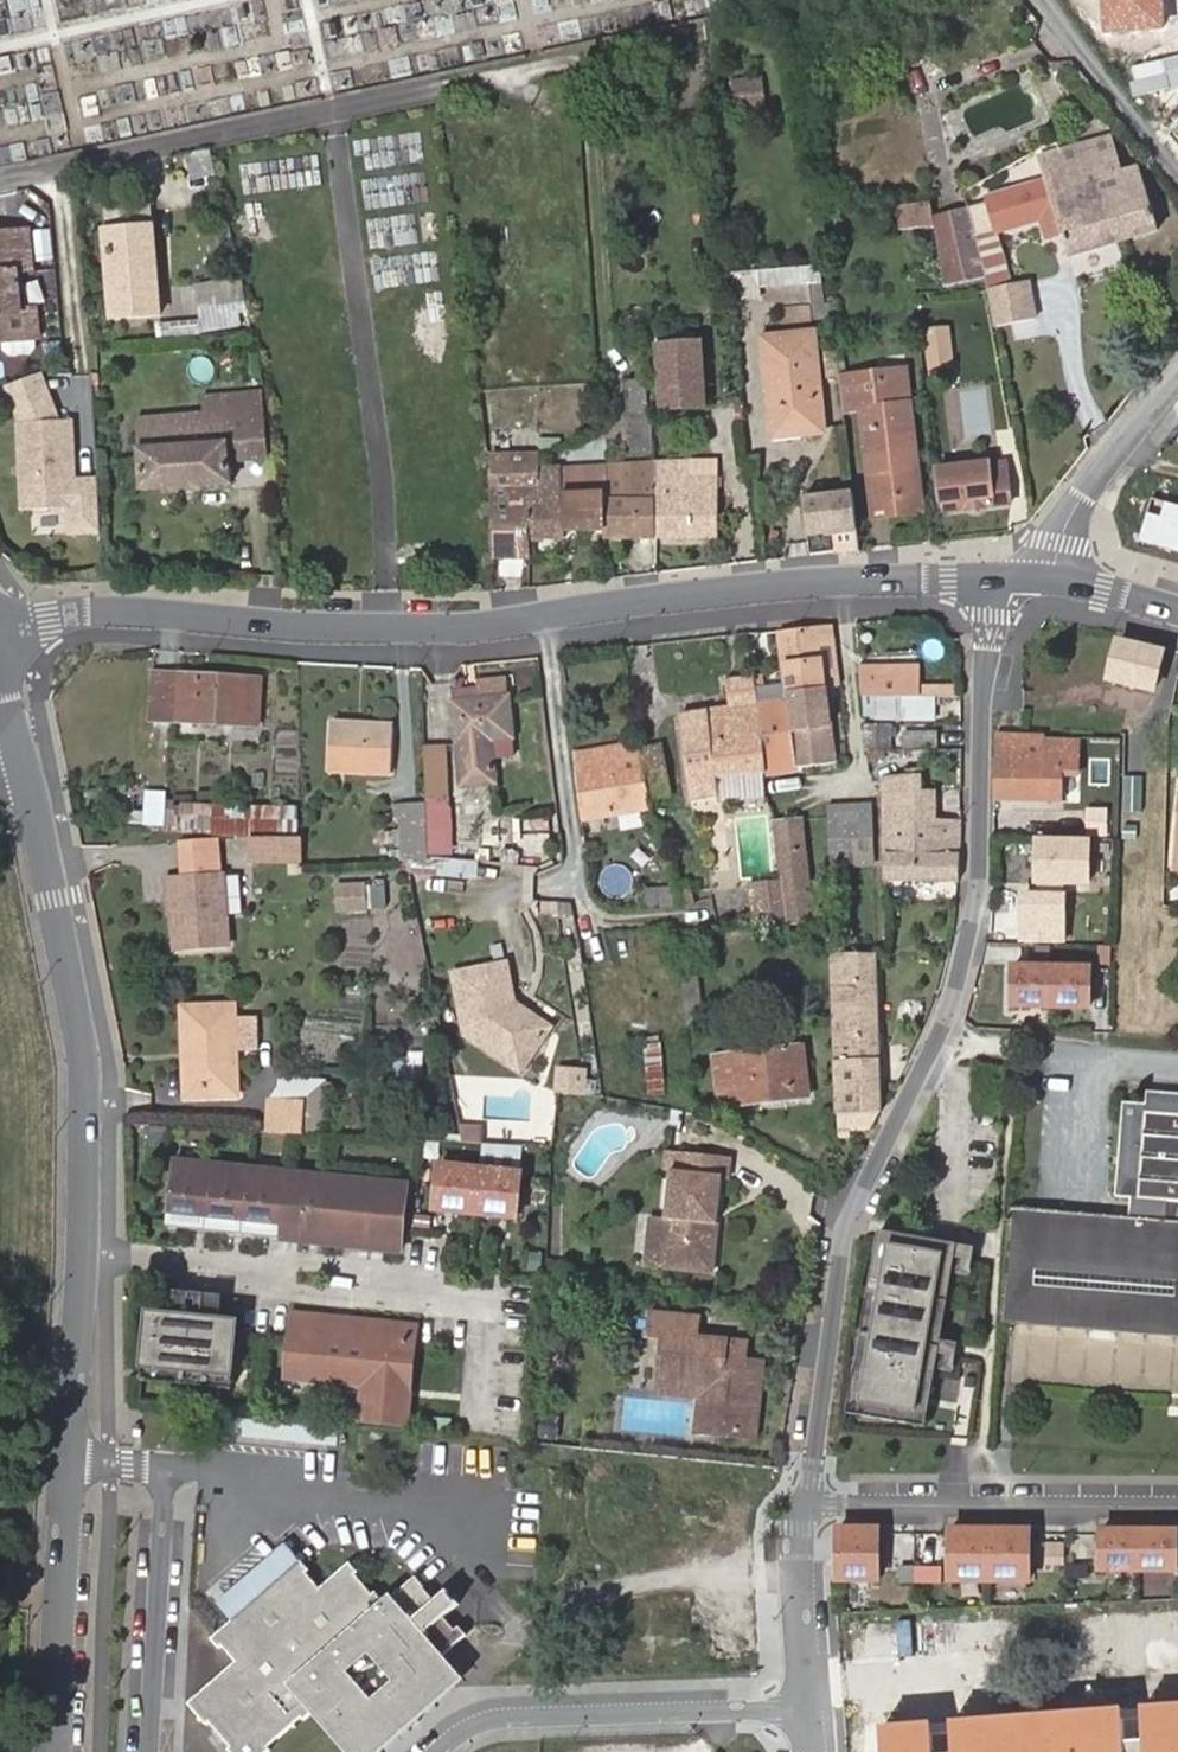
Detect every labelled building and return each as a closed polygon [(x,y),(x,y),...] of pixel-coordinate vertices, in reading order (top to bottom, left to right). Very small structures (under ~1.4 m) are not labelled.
[(12,11),(37,10),(36,0),(11,0),(12,11)] [(731,111),(764,106),(759,74),(726,79),(731,111)] [(1115,140),(1064,157),(1076,191),(1099,184),(1120,245),(1161,231),(1143,170),(1126,174),(1115,140)] [(194,178),(218,171),(211,146),(186,154),(194,178)] [(1076,191),(1064,157),(1043,164),(1049,188),(991,207),(993,214),(974,221),(990,272),(994,287),(997,309),(1038,302),(1034,283),(1016,284),(1001,238),(1045,223),(1059,218),(1066,240),(1072,261),(1120,245),(1099,184),(1076,191)] [(933,226),(930,203),(895,207),(898,230),(933,226)] [(974,221),(970,208),(935,218),(954,283),(990,272),(974,221)] [(1066,240),(1059,218),(1045,223),(1051,244),(1066,240)] [(159,313),(152,226),(102,230),(110,318),(159,313)] [(17,273),(28,272),(24,231),(0,233),(0,339),(30,336),(34,336),(32,309),(21,310),(12,311),(9,274),(17,273)] [(819,281),(817,264),(732,269),(736,299),(760,296),(759,288),(819,281)] [(21,310),(17,273),(9,274),(12,311),(21,310)] [(243,304),(237,279),(197,286),(201,311),(237,305),(243,304)] [(1040,317),(1038,302),(997,309),(1000,324),(1040,317)] [(240,326),(237,305),(201,311),(204,332),(240,326)] [(955,369),(950,329),(925,332),(929,373),(955,369)] [(821,431),(810,333),(763,339),(772,436),(821,431)] [(0,339),(0,345),(0,348),(7,353),(26,352),(31,345),(30,336),(0,339)] [(703,406),(698,343),(654,346),(659,409),(703,406)] [(903,368),(878,371),(882,404),(907,402),(903,368)] [(591,371),(545,371),(545,394),(591,394),(591,371)] [(838,374),(841,409),(858,407),(868,502),(916,497),(907,402),(882,404),(878,371),(838,374)] [(42,372),(11,383),(25,421),(59,420),(42,372)] [(651,451),(647,380),(626,382),(631,452),(651,451)] [(229,464),(267,461),(269,413),(263,392),(202,397),(204,413),(138,420),(142,490),(229,485),(229,464)] [(932,403),(937,442),(961,439),(958,401),(932,403)] [(25,421),(20,421),(24,509),(70,507),(76,507),(75,480),(73,419),(59,420),(25,421)] [(535,456),(487,457),(489,479),(490,508),(493,557),(530,558),(529,539),(527,497),(535,496),(535,466),(535,456)] [(687,461),(652,463),(653,538),(713,537),(712,476),(688,475),(687,461)] [(652,463),(602,465),(606,529),(607,538),(653,538),(652,463)] [(542,466),(535,466),(535,496),(527,497),(529,539),(562,538),(563,530),(606,529),(602,465),(561,467),(561,465),(542,466)] [(934,471),(939,512),(1007,505),(1004,482),(987,483),(984,466),(934,471)] [(99,479),(75,480),(76,507),(70,507),(71,531),(101,530),(99,479)] [(852,528),(848,493),(828,495),(833,530),(852,528)] [(833,530),(828,495),(802,497),(807,534),(833,530)] [(916,497),(868,502),(869,517),(918,512),(916,497)] [(31,509),(31,532),(68,532),(68,509),(31,509)] [(831,552),(829,531),(807,534),(809,554),(831,552)] [(832,624),(776,630),(783,688),(838,682),(832,624)] [(1115,660),(1160,672),(1166,649),(1120,636),(1115,660)] [(1153,693),(1160,672),(1115,660),(1110,681),(1153,693)] [(858,665),(860,697),(875,697),(935,697),(956,697),(956,686),(920,686),(920,665),(858,665)] [(154,672),(153,719),(175,720),(178,673),(154,672)] [(178,673),(175,720),(258,725),(260,678),(178,673)] [(761,675),(753,676),(766,771),(766,773),(793,769),(783,688),(764,690),(761,675)] [(730,706),(707,709),(715,776),(766,771),(753,676),(727,680),(730,706)] [(507,696),(505,679),(478,682),(479,688),(480,699),(507,696)] [(838,682),(783,688),(793,769),(833,762),(827,709),(841,707),(838,682)] [(480,699),(479,688),(452,691),(454,702),(480,699)] [(510,737),(507,696),(480,699),(454,702),(458,745),(462,785),(493,782),(489,739),(510,737)] [(935,720),(935,697),(875,697),(875,721),(935,720)] [(511,723),(542,724),(543,699),(511,698),(511,723)] [(707,709),(679,714),(691,800),(718,795),(715,776),(707,709)] [(389,773),(391,727),(331,722),(328,769),(389,773)] [(863,725),(864,751),(891,750),(890,725),(863,725)] [(905,734),(904,750),(937,750),(937,733),(905,734)] [(994,737),(993,799),(1062,801),(1063,771),(1064,739),(994,737)] [(1082,739),(1064,739),(1063,771),(1080,772),(1082,739)] [(583,819),(648,808),(638,744),(574,754),(583,819)] [(462,785),(458,745),(424,746),(426,805),(447,804),(463,804),(462,785)] [(1141,775),(1121,774),(1119,810),(1139,811),(1141,775)] [(884,779),(885,821),(937,822),(936,792),(921,791),(920,778),(884,779)] [(298,838),(299,806),(153,803),(152,828),(298,838)] [(871,862),(871,804),(831,805),(832,861),(871,862)] [(400,805),(402,857),(427,856),(426,805),(400,805)] [(426,805),(427,856),(479,860),(479,854),(477,824),(449,823),(447,805),(426,805)] [(813,920),(803,821),(777,824),(783,875),(785,875),(793,922),(813,920)] [(887,879),(956,881),(959,822),(937,822),(885,821),(887,879)] [(227,876),(224,837),(184,840),(187,879),(227,876)] [(299,865),(299,841),(252,838),(251,862),(299,865)] [(1088,843),(1036,842),(1035,884),(1087,884),(1088,843)] [(173,880),(176,949),(230,945),(229,916),(227,876),(187,879),(173,880)] [(247,915),(245,876),(227,876),(229,916),(247,915)] [(366,908),(365,881),(336,883),(337,910),(366,908)] [(755,926),(786,923),(781,881),(750,885),(755,926)] [(687,884),(639,888),(641,909),(689,905),(687,884)] [(1061,942),(1062,896),(1021,894),(1020,941),(1061,942)] [(689,904),(694,924),(715,919),(710,899),(689,904)] [(1111,948),(1100,948),(1100,965),(1111,965),(1111,948)] [(880,1110),(878,953),(832,954),(839,1137),(848,1137),(848,1130),(848,1111),(880,1110)] [(509,961),(456,972),(471,1036),(508,1070),(522,1052),(532,1060),(551,1036),(518,1007),(509,961)] [(1085,1007),(1087,968),(1010,966),(1009,1005),(1085,1007)] [(702,1023),(697,973),(683,975),(690,1024),(702,1023)] [(232,1013),(180,1014),(181,1059),(189,1059),(190,1095),(234,1094),(233,1057),(232,1026),(232,1013)] [(666,1094),(658,1017),(642,1019),(651,1095),(666,1094)] [(255,1057),(254,1025),(232,1026),(233,1057),(255,1057)] [(808,1096),(803,1047),(716,1057),(720,1095),(738,1093),(739,1103),(808,1096)] [(522,1052),(508,1070),(517,1078),(532,1060),(522,1052)] [(190,1095),(189,1059),(181,1059),(181,1103),(234,1102),(234,1094),(190,1095)] [(556,1091),(585,1094),(587,1071),(558,1069),(556,1091)] [(1145,1091),(1144,1105),(1121,1103),(1114,1197),(1129,1198),(1129,1200),(1127,1217),(1177,1222),(1177,1094),(1145,1091)] [(301,1140),(302,1107),(267,1106),(266,1139),(301,1140)] [(867,1130),(880,1110),(848,1111),(848,1130),(867,1130)] [(486,1147),(487,1127),(466,1127),(470,1147),(486,1147)] [(168,1152),(169,1140),(151,1139),(151,1151),(168,1152)] [(662,1238),(660,1260),(720,1265),(727,1173),(731,1173),(733,1152),(672,1147),(671,1166),(666,1165),(663,1213),(647,1212),(646,1237),(662,1238)] [(661,1165),(666,1165),(671,1166),(672,1147),(661,1147),(661,1165)] [(522,1167),(438,1158),(433,1206),(518,1214),(522,1167)] [(300,1223),(305,1172),(279,1169),(172,1159),(167,1209),(300,1223)] [(404,1251),(406,1222),(410,1184),(305,1172),(300,1223),(298,1241),(404,1251)] [(1010,1208),(1001,1324),(1177,1337),(1177,1222),(1127,1217),(1010,1208)] [(851,1411),(929,1424),(960,1240),(883,1227),(851,1411)] [(662,1238),(646,1237),(644,1260),(660,1260),(662,1238)] [(722,1386),(718,1427),(760,1430),(766,1358),(750,1357),(743,1356),(744,1339),(702,1335),(703,1314),(653,1309),(652,1330),(667,1333),(665,1380),(722,1386)] [(238,1321),(148,1311),(143,1365),(232,1375),(238,1321)] [(406,1424),(414,1341),(399,1339),(400,1322),(293,1312),(286,1379),(362,1387),(358,1420),(406,1424)] [(702,1426),(718,1427),(722,1386),(665,1380),(664,1387),(704,1391),(702,1426)] [(555,1423),(536,1421),(534,1443),(553,1445),(555,1423)] [(880,1532),(839,1531),(839,1582),(879,1583),(880,1532)] [(1031,1532),(952,1531),(952,1583),(1031,1583),(1031,1532)] [(1102,1532),(1103,1571),(1177,1572),(1177,1532),(1102,1532)] [(1066,1543),(1050,1544),(1050,1558),(1066,1558),(1066,1543)] [(236,1619),(214,1639),(221,1647),(223,1645),(237,1663),(192,1704),(209,1724),(212,1722),(233,1747),(231,1750),(232,1751),(267,1751),(271,1748),(270,1746),(303,1715),(306,1718),(320,1705),(363,1751),(448,1676),(436,1662),(465,1635),(459,1628),(455,1630),(445,1617),(457,1606),(445,1592),(435,1601),(422,1586),(423,1584),(415,1576),(383,1602),(375,1593),(373,1595),(354,1573),(355,1572),(349,1564),(320,1588),(306,1571),(307,1570),(300,1563),(279,1581),(236,1619)] [(224,1606),(236,1619),(279,1581),(268,1568),(224,1606)] [(942,1585),(942,1570),(900,1570),(900,1585),(942,1585)] [(882,1727),(884,1751),(1177,1751),(1177,1703),(882,1727)]
